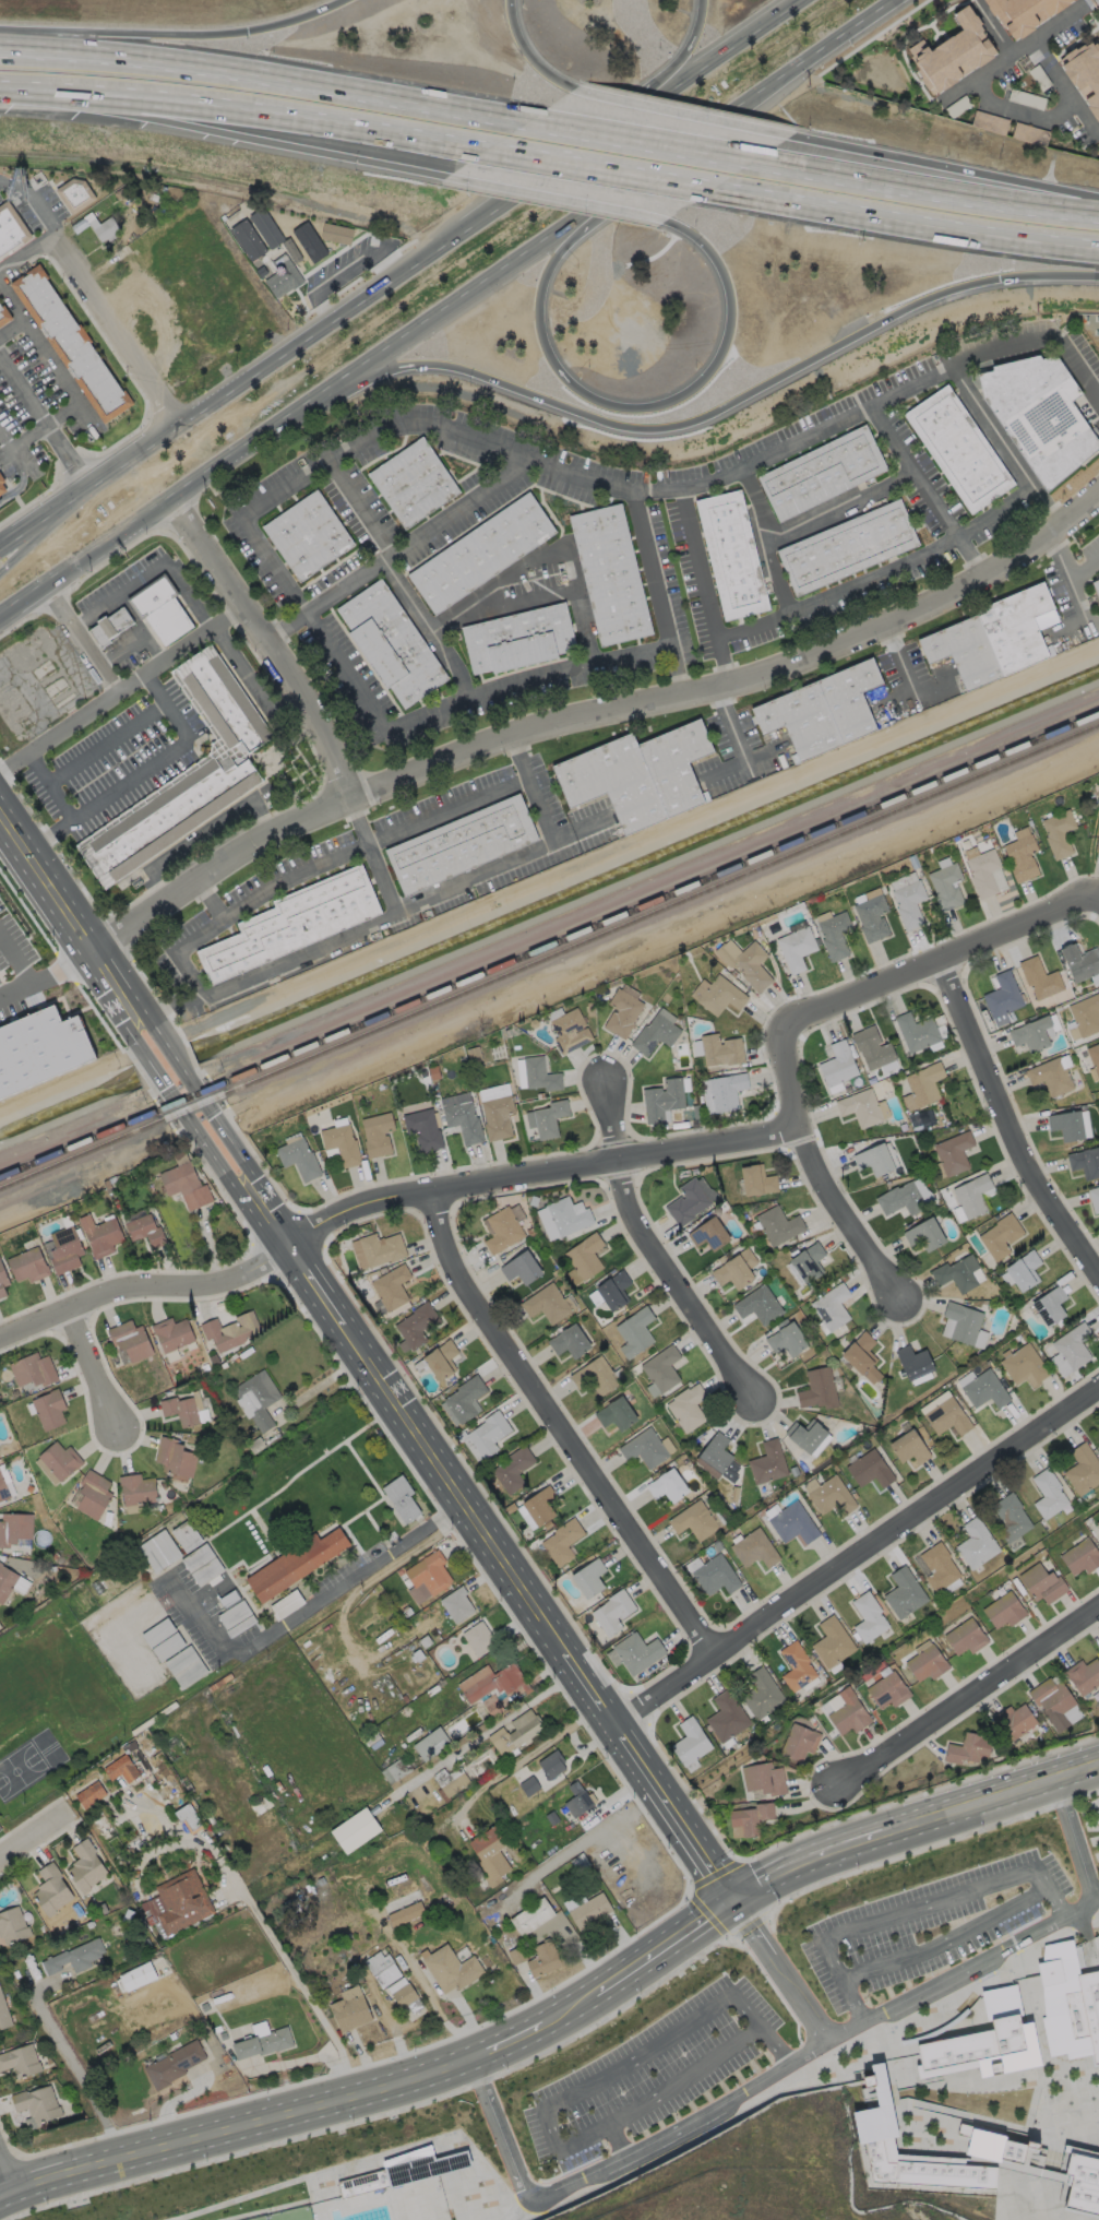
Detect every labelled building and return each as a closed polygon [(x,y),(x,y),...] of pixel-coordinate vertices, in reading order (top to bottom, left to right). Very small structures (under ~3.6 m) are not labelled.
[(1007,35),(982,0),(1056,0),(1007,35)] [(995,51),(991,55),(993,57),(978,67),(977,64),(956,79),(956,80),(942,90),(942,88),(937,92),(936,91),(931,94),(916,70),(918,69),(913,62),(915,61),(906,48),(921,38),(930,50),(933,48),(933,47),(951,35),(952,36),(963,29),(952,14),(967,4),(975,15),(976,14),(981,23),(980,24),(983,29),(981,31),(995,51)] [(1084,45),(1098,35),(1098,120),(1098,119),(1096,120),(1086,106),(1088,104),(1074,83),(1073,84),(1063,70),(1064,69),(1058,59),(1063,55),(1074,47),(1075,48),(1083,44),(1084,45)] [(1009,120),(975,110),(970,124),(1004,135),(1009,120)] [(1049,131),(1015,122),(1011,137),(1045,147),(1049,131)] [(72,178),(57,192),(74,212),(89,198),(72,178)] [(35,238),(0,262),(0,204),(8,199),(35,238)] [(247,217),(260,209),(283,242),(268,251),(247,217)] [(92,227),(100,245),(121,236),(114,217),(92,227)] [(242,251),(251,264),(265,256),(256,242),(242,221),(234,225),(227,232),(242,251)] [(290,232),(311,264),(326,254),(304,222),(290,232)] [(354,227),(315,223),(313,240),(352,244),(354,227)] [(263,281),(276,299),(304,280),(286,253),(274,262),(279,270),(263,281)] [(11,285),(106,424),(135,404),(41,265),(11,285)] [(12,321),(0,303),(0,329),(12,321)] [(981,395),(1047,491),(1098,444),(1098,442),(1068,400),(1082,391),(1055,354),(978,373),(981,395)] [(903,415),(972,514),(1016,483),(948,383),(903,415)] [(756,476),(867,424),(889,470),(780,523),(756,476)] [(366,473),(421,435),(462,491),(405,529),(366,473)] [(12,491),(0,475),(0,500),(12,491)] [(259,523),(314,485),(355,544),(299,581),(259,523)] [(405,574),(527,490),(558,532),(435,616),(405,574)] [(695,500),(742,490),(772,610),(725,621),(695,500)] [(777,551),(901,497),(920,544),(797,596),(777,551)] [(568,514),(622,502),(655,636),(599,648),(568,514)] [(166,574),(179,595),(176,597),(195,626),(166,645),(146,618),(143,620),(130,599),(166,574)] [(379,578),(334,607),(348,627),(343,630),(383,689),(387,686),(405,710),(449,679),(379,578)] [(913,639),(927,669),(955,657),(969,692),(1051,658),(1034,617),(1055,607),(1044,583),(913,639)] [(459,627),(564,602),(575,648),(556,653),(558,660),(491,675),(489,670),(471,674),(459,627)] [(91,630),(104,648),(136,624),(124,606),(91,630)] [(171,674),(211,645),(277,737),(238,765),(171,674)] [(751,710),(873,657),(884,684),(861,695),(876,729),(802,762),(785,726),(763,735),(751,710)] [(701,719),(715,752),(690,762),(706,802),(623,836),(605,793),(570,808),(552,764),(631,732),(636,745),(701,719)] [(80,847),(106,888),(265,782),(249,759),(226,774),(215,758),(80,847)] [(384,852),(404,898),(539,841),(519,795),(384,852)] [(1073,853),(1054,860),(1044,838),(1047,836),(1040,820),(1068,808),(1076,828),(1065,832),(1073,853)] [(1029,854),(1030,856),(1031,856),(1039,874),(1016,883),(1008,866),(1011,866),(1003,845),(1030,833),(1038,851),(1029,854)] [(998,892),(979,900),(969,877),(971,876),(964,859),(993,847),(1001,867),(989,871),(998,892)] [(215,987),(202,954),(244,937),(238,921),(274,906),(271,898),(365,858),(389,915),(215,987)] [(964,902),(941,912),(933,895),(935,894),(927,874),(956,862),(963,879),(955,882),(964,902)] [(924,923),(905,931),(895,909),(898,907),(891,891),(919,879),(928,898),(916,903),(924,923)] [(877,915),(879,918),(883,916),(889,934),(867,943),(859,927),(861,926),(852,905),(881,893),(888,911),(877,915)] [(850,954),(831,962),(821,939),(823,938),(816,922),(845,910),(852,928),(841,934),(850,954)] [(805,969),(790,975),(775,939),(808,925),(817,949),(800,957),(805,969)] [(768,954),(758,963),(773,980),(757,994),(741,975),(743,973),(733,963),(729,967),(715,950),(729,938),(741,951),(754,939),(768,954)] [(1096,946),(1098,953),(1098,972),(1074,983),(1060,948),(1074,942),(1078,953),(1096,946)] [(1037,954),(1044,974),(1056,970),(1064,988),(1036,1000),(1029,984),(1027,985),(1017,962),(1037,954)] [(1005,1012),(1008,1021),(996,1026),(993,1018),(991,1018),(981,995),(999,987),(993,974),(1008,967),(1024,1005),(1005,1012)] [(749,997),(738,1010),(727,1001),(716,1017),(690,995),(703,978),(709,984),(717,973),(749,997)] [(644,1004),(632,1023),(634,1024),(624,1040),(602,1026),(612,1010),(616,1012),(618,1010),(608,1004),(618,987),(644,1004)] [(1067,1006),(1098,992),(1098,1009),(1097,1010),(1098,1015),(1098,1030),(1080,1037),(1067,1006)] [(0,1023),(0,1091),(93,1053),(75,1011),(60,1018),(52,1000),(0,1023)] [(583,1026),(583,1029),(586,1026),(593,1038),(562,1055),(553,1038),(558,1036),(549,1021),(577,1007),(586,1025),(583,1026)] [(909,1010),(915,1023),(931,1016),(941,1040),(909,1053),(894,1017),(909,1010)] [(657,1012),(681,1031),(669,1046),(659,1040),(646,1057),(630,1044),(644,1024),(647,1026),(657,1012)] [(1043,1029),(1050,1045),(1041,1048),(1041,1049),(1029,1055),(1024,1042),(1014,1046),(1007,1031),(1048,1014),(1051,1025),(1043,1029)] [(876,1043),(877,1046),(888,1042),(896,1059),(868,1070),(861,1055),(860,1056),(859,1050),(857,1052),(850,1034),(861,1030),(861,1029),(873,1024),(880,1042),(876,1043)] [(718,1032),(720,1044),(722,1043),(721,1040),(740,1036),(744,1061),(727,1065),(727,1062),(704,1066),(700,1035),(718,1032)] [(859,1073),(827,1087),(817,1064),(834,1057),(828,1044),(844,1037),(859,1073)] [(1085,1048),(1098,1042),(1098,1081),(1085,1048)] [(1067,1053),(1072,1065),(1065,1067),(1074,1088),(1050,1097),(1043,1080),(1031,1085),(1025,1070),(1059,1055),(1060,1057),(1067,1053)] [(542,1055),(545,1075),(560,1072),(562,1089),(543,1091),(543,1087),(526,1089),(523,1058),(542,1055)] [(941,1097),(918,1107),(904,1076),(925,1067),(925,1066),(939,1060),(946,1076),(933,1081),(941,1097)] [(738,1108),(714,1113),(708,1079),(745,1072),(749,1088),(736,1090),(738,1108)] [(514,1137),(489,1143),(485,1125),(487,1125),(482,1103),(477,1085),(492,1081),(507,1077),(512,1095),(516,1114),(509,1116),(514,1137)] [(681,1077),(684,1107),(662,1109),(664,1123),(646,1124),(643,1089),(660,1087),(661,1091),(665,1090),(664,1079),(681,1077)] [(705,1114),(712,1113),(710,1079),(702,1080),(705,1114)] [(871,1087),(883,1120),(860,1129),(852,1112),(840,1116),(835,1101),(871,1087)] [(473,1102),(477,1118),(479,1118),(486,1142),(465,1148),(461,1126),(447,1129),(443,1109),(440,1094),(453,1091),(468,1088),(473,1102)] [(560,1138),(539,1142),(534,1112),(550,1108),(550,1104),(568,1100),(571,1116),(557,1119),(560,1138)] [(431,1104),(439,1131),(441,1130),(445,1149),(420,1154),(416,1137),(420,1136),(419,1132),(408,1135),(403,1111),(417,1108),(431,1104)] [(1079,1109),(1084,1139),(1062,1142),(1060,1129),(1049,1130),(1046,1115),(1079,1109)] [(385,1135),(386,1137),(390,1137),(394,1154),(370,1161),(365,1142),(367,1142),(366,1137),(367,1136),(362,1120),(392,1114),(396,1131),(385,1135)] [(350,1125),(355,1141),(357,1140),(363,1165),(344,1170),(338,1149),(326,1152),(321,1132),(350,1125)] [(969,1167),(946,1177),(932,1144),(968,1130),(975,1144),(961,1150),(969,1167)] [(304,1138),(311,1153),(313,1152),(323,1176),(304,1184),(296,1164),(285,1168),(276,1150),(304,1138)] [(883,1141),(895,1168),(874,1177),(869,1165),(858,1170),(851,1155),(883,1141)] [(1065,1153),(1098,1145),(1098,1177),(1089,1179),(1085,1180),(1082,1167),(1070,1171),(1065,1153)] [(191,1162),(200,1182),(201,1182),(203,1187),(207,1185),(215,1202),(190,1212),(181,1192),(169,1198),(159,1175),(191,1162)] [(762,1163),(764,1176),(775,1174),(778,1191),(755,1195),(755,1194),(744,1196),(740,1167),(749,1166),(749,1165),(762,1163)] [(989,1209),(966,1220),(952,1188),(987,1172),(993,1187),(981,1192),(989,1209)] [(119,1185),(114,1188),(110,1179),(116,1177),(119,1185)] [(693,1177),(712,1202),(693,1215),(694,1216),(679,1227),(665,1207),(680,1196),(682,1199),(684,1197),(678,1188),(693,1177)] [(912,1179),(927,1206),(909,1215),(904,1204),(884,1215),(874,1198),(896,1185),(897,1188),(912,1179)] [(1087,1189),(1098,1186),(1098,1213),(1094,1214),(1087,1189)] [(570,1197),(576,1214),(589,1209),(596,1224),(560,1239),(546,1207),(570,1197)] [(777,1204),(786,1221),(798,1214),(805,1228),(772,1247),(754,1216),(777,1204)] [(526,1237),(492,1257),(485,1243),(497,1236),(487,1220),(509,1207),(526,1237)] [(1025,1232),(1010,1243),(1006,1239),(1004,1242),(1011,1251),(995,1262),(978,1236),(995,1224),(994,1222),(1010,1211),(1025,1232)] [(91,1214),(95,1226),(117,1219),(126,1242),(114,1246),(116,1253),(95,1261),(92,1251),(93,1250),(85,1234),(85,1235),(79,1220),(91,1214)] [(151,1214),(157,1228),(160,1227),(168,1244),(153,1250),(147,1236),(133,1243),(126,1225),(151,1214)] [(730,1239),(713,1251),(705,1240),(695,1247),(686,1234),(714,1215),(730,1239)] [(931,1215),(946,1242),(927,1253),(919,1240),(909,1246),(901,1233),(931,1215)] [(82,1267),(57,1277),(50,1260),(55,1259),(51,1253),(57,1250),(50,1235),(74,1226),(85,1255),(79,1258),(82,1267)] [(537,1236),(530,1239),(527,1232),(534,1228),(537,1236)] [(604,1267),(583,1281),(563,1253),(595,1231),(605,1244),(593,1251),(604,1267)] [(378,1234),(380,1240),(384,1238),(384,1239),(401,1234),(409,1258),(392,1263),(391,1262),(370,1270),(359,1240),(378,1234)] [(824,1272),(819,1275),(805,1284),(789,1260),(798,1254),(798,1253),(816,1240),(826,1254),(816,1260),(824,1272)] [(754,1278),(737,1290),(729,1279),(719,1285),(710,1272),(746,1246),(757,1262),(749,1269),(754,1278)] [(38,1247),(47,1267),(48,1266),(52,1275),(32,1284),(28,1278),(16,1283),(8,1260),(38,1247)] [(1040,1280),(1020,1293),(1004,1268),(1032,1248),(1042,1262),(1032,1269),(1040,1280)] [(543,1274),(525,1287),(518,1277),(509,1282),(500,1269),(528,1250),(543,1274)] [(971,1254),(979,1267),(971,1271),(978,1284),(965,1292),(960,1295),(951,1279),(937,1286),(929,1271),(946,1261),(948,1266),(961,1258),(971,1254)] [(8,1296),(0,1300),(0,1258),(11,1285),(4,1287),(8,1296)] [(410,1302),(389,1315),(371,1283),(405,1265),(413,1279),(402,1285),(410,1302)] [(630,1301),(611,1313),(595,1287),(604,1282),(604,1281),(622,1269),(632,1282),(622,1289),(630,1301)] [(381,1277),(371,1281),(369,1274),(380,1271),(381,1277)] [(850,1318),(829,1332),(809,1304),(841,1281),(850,1294),(839,1303),(850,1318)] [(763,1282),(784,1311),(762,1326),(752,1310),(740,1318),(731,1304),(763,1282)] [(553,1283),(573,1313),(552,1327),(541,1311),(530,1319),(521,1305),(553,1283)] [(1065,1315),(1047,1328),(1030,1304),(1059,1284),(1067,1297),(1058,1304),(1065,1315)] [(983,1313),(972,1345),(949,1338),(955,1320),(942,1316),(947,1301),(961,1305),(960,1305),(983,1313)] [(442,1322),(427,1333),(426,1330),(422,1332),(429,1342),(413,1352),(396,1327),(414,1314),(413,1313),(428,1302),(442,1322)] [(654,1341),(626,1360),(619,1348),(625,1343),(613,1327),(645,1304),(655,1318),(644,1326),(654,1341)] [(253,1311),(262,1331),(246,1339),(248,1342),(219,1354),(213,1340),(207,1342),(201,1327),(218,1319),(222,1329),(237,1322),(236,1319),(253,1311)] [(172,1318),(175,1325),(187,1319),(196,1342),(165,1355),(157,1335),(156,1337),(152,1327),(172,1318)] [(786,1318),(789,1322),(792,1320),(809,1345),(790,1357),(784,1346),(774,1353),(764,1339),(771,1334),(779,1329),(776,1325),(786,1318)] [(132,1320),(138,1332),(144,1330),(155,1355),(132,1365),(126,1350),(121,1352),(118,1345),(115,1348),(108,1331),(132,1320)] [(1091,1357),(1071,1372),(1050,1343),(1083,1320),(1092,1334),(1080,1342),(1091,1357)] [(593,1349),(575,1361),(568,1350),(558,1356),(548,1343),(576,1323),(593,1349)] [(877,1358),(872,1365),(883,1376),(877,1381),(876,1379),(872,1384),(862,1374),(861,1375),(839,1354),(864,1329),(876,1341),(869,1350),(877,1358)] [(451,1360),(458,1372),(440,1384),(430,1368),(420,1376),(414,1366),(433,1352),(451,1340),(459,1354),(451,1360)] [(1049,1374),(1038,1381),(1040,1384),(1031,1390),(1024,1379),(1015,1386),(999,1362),(1027,1342),(1049,1374)] [(680,1379),(659,1394),(640,1365),(671,1343),(681,1356),(669,1365),(680,1379)] [(908,1344),(912,1354),(924,1349),(934,1369),(908,1381),(894,1350),(908,1344)] [(38,1353),(40,1360),(49,1356),(60,1381),(44,1388),(43,1385),(36,1387),(34,1382),(20,1388),(10,1366),(38,1353)] [(600,1354),(620,1384),(599,1397),(588,1381),(577,1389),(569,1376),(600,1354)] [(829,1365),(837,1406),(824,1409),(823,1404),(815,1405),(815,1404),(799,1408),(796,1391),(808,1389),(804,1370),(829,1365)] [(989,1367),(1011,1400),(998,1409),(990,1398),(973,1408),(959,1387),(989,1367)] [(276,1426),(262,1436),(234,1390),(264,1370),(283,1399),(265,1410),(276,1426)] [(478,1415),(462,1426),(444,1401),(458,1391),(457,1389),(478,1375),(489,1392),(471,1404),(478,1415)] [(697,1382),(706,1396),(695,1403),(706,1420),(684,1434),(665,1404),(672,1399),(671,1398),(686,1387),(688,1389),(697,1382)] [(67,1424),(45,1434),(32,1402),(51,1393),(50,1392),(59,1389),(68,1410),(62,1412),(67,1424)] [(637,1418),(631,1424),(620,1433),(612,1421),(602,1427),(594,1413),(621,1394),(637,1418)] [(951,1394),(972,1426),(959,1436),(952,1425),(936,1435),(922,1414),(951,1394)] [(178,1398),(179,1402),(194,1398),(201,1426),(183,1430),(181,1422),(180,1422),(178,1414),(164,1418),(160,1402),(178,1398)] [(500,1450),(485,1461),(467,1436),(482,1426),(481,1425),(486,1423),(483,1421),(499,1411),(513,1432),(495,1444),(500,1450)] [(812,1417),(822,1426),(828,1433),(809,1455),(800,1447),(787,1436),(788,1436),(785,1433),(795,1421),(802,1428),(812,1417)] [(649,1426),(669,1456),(648,1470),(638,1455),(626,1462),(618,1448),(649,1426)] [(912,1428),(931,1456),(918,1464),(912,1456),(900,1463),(888,1444),(912,1428)] [(732,1457),(731,1458),(741,1465),(734,1473),(738,1475),(732,1483),(696,1457),(717,1429),(729,1439),(722,1449),(732,1457)] [(199,1455),(193,1479),(163,1472),(165,1465),(155,1463),(162,1437),(179,1440),(178,1444),(184,1446),(183,1451),(199,1455)] [(267,1447),(255,1456),(248,1446),(260,1437),(267,1447)] [(788,1474),(754,1485),(746,1460),(765,1455),(761,1441),(776,1437),(788,1474)] [(1084,1440),(1098,1463),(1098,1482),(1078,1496),(1062,1472),(1076,1462),(1068,1451),(1084,1440)] [(57,1441),(65,1451),(70,1447),(85,1463),(77,1471),(76,1469),(61,1483),(38,1458),(57,1441)] [(526,1485),(510,1497),(492,1471),(507,1461),(505,1459),(526,1446),(537,1462),(519,1474),(526,1485)] [(873,1447),(896,1479),(882,1488),(874,1476),(859,1487),(845,1467),(873,1447)] [(672,1465),(690,1491),(674,1501),(673,1499),(670,1501),(664,1493),(654,1499),(645,1485),(672,1465)] [(1070,1503),(1043,1520),(1032,1504),(1042,1496),(1030,1477),(1047,1467),(1061,1487),(1060,1488),(1070,1503)] [(114,1495),(98,1522),(76,1509),(85,1496),(80,1493),(83,1487),(80,1485),(89,1470),(112,1484),(108,1492),(114,1495)] [(12,1498),(0,1503),(0,1471),(12,1498)] [(835,1472),(858,1505),(844,1515),(836,1504),(821,1515),(805,1493),(808,1492),(802,1485),(813,1477),(819,1484),(835,1472)] [(142,1475),(142,1480),(155,1479),(158,1503),(124,1507),(122,1486),(121,1486),(120,1477),(142,1475)] [(422,1515),(406,1525),(394,1508),(395,1507),(383,1489),(403,1475),(415,1494),(410,1497),(422,1515)] [(169,1488),(165,1491),(160,1485),(165,1482),(169,1488)] [(557,1516),(539,1529),(522,1505),(550,1486),(559,1498),(549,1505),(557,1516)] [(1032,1527),(1007,1544),(996,1528),(1003,1523),(991,1505),(1012,1492),(1022,1507),(1020,1508),(1032,1527)] [(698,1498),(718,1528),(697,1542),(686,1527),(676,1534),(666,1520),(698,1498)] [(796,1499),(820,1534),(804,1544),(797,1533),(783,1543),(766,1519),(796,1499)] [(518,1509),(513,1512),(509,1507),(514,1503),(518,1509)] [(11,1548),(0,1548),(0,1522),(3,1522),(3,1515),(34,1515),(34,1540),(17,1539),(17,1545),(11,1544),(11,1548)] [(1000,1551),(970,1570),(954,1546),(969,1536),(960,1524),(976,1515),(1000,1551)] [(575,1557),(559,1569),(541,1544),(556,1534),(554,1532),(575,1518),(586,1534),(569,1547),(575,1557)] [(204,1543),(187,1554),(171,1532),(189,1520),(204,1543)] [(553,1528),(548,1531),(545,1525),(549,1522),(553,1528)] [(758,1527),(780,1558),(767,1568),(760,1556),(743,1567),(729,1546),(758,1527)] [(339,1528),(351,1545),(262,1605),(246,1580),(315,1534),(321,1541),(339,1528)] [(183,1556),(156,1575),(139,1548),(165,1530),(183,1556)] [(1087,1536),(1098,1554),(1098,1564),(1086,1574),(1083,1568),(1073,1576),(1059,1556),(1087,1536)] [(960,1576),(935,1593),(924,1577),(931,1572),(918,1555),(940,1541),(949,1556),(948,1557),(960,1576)] [(216,1557),(191,1575),(181,1560),(207,1544),(216,1557)] [(452,1584),(432,1599),(431,1598),(418,1606),(408,1592),(415,1588),(405,1572),(439,1550),(447,1563),(443,1566),(453,1581),(451,1583),(452,1584)] [(741,1584),(728,1593),(722,1586),(707,1595),(690,1571),(719,1552),(741,1584)] [(60,1556),(55,1562),(51,1558),(57,1553),(60,1556)] [(605,1588),(586,1600),(570,1576),(597,1557),(606,1570),(597,1576),(605,1588)] [(226,1571),(200,1589),(191,1575),(216,1558),(226,1571)] [(1038,1562),(1047,1575),(1051,1571),(1055,1577),(1059,1575),(1068,1589),(1047,1604),(1041,1596),(1036,1601),(1018,1576),(1038,1562)] [(3,1605),(0,1603),(0,1563),(3,1565),(2,1567),(20,1577),(3,1605)] [(928,1600),(898,1619),(882,1595),(896,1587),(888,1575),(904,1565),(928,1600)] [(476,1612),(456,1625),(440,1602),(463,1586),(468,1594),(466,1596),(476,1612)] [(636,1607),(620,1618),(618,1616),(616,1617),(622,1627),(607,1637),(589,1612),(608,1600),(607,1598),(622,1587),(636,1607)] [(243,1600),(226,1612),(219,1601),(236,1590),(243,1600)] [(306,1603),(279,1622),(271,1607),(297,1590),(306,1603)] [(889,1626),(863,1643),(852,1627),(862,1619),(850,1601),(868,1590),(882,1611),(880,1612),(889,1626)] [(1010,1590),(1022,1607),(1023,1607),(1027,1614),(1010,1626),(1006,1622),(995,1629),(981,1610),(1010,1590)] [(258,1623),(231,1639),(227,1633),(227,1631),(218,1616),(244,1601),(258,1623)] [(414,1613),(407,1618),(404,1613),(410,1608),(414,1613)] [(857,1649),(827,1669),(811,1645),(825,1635),(817,1624),(833,1613),(857,1649)] [(970,1616),(982,1634),(983,1633),(989,1641),(971,1653),(967,1648),(956,1655),(943,1636),(970,1616)] [(177,1631),(151,1650),(142,1636),(168,1618),(177,1631)] [(498,1645),(478,1658),(463,1635),(482,1621),(498,1645)] [(634,1630),(644,1645),(656,1637),(666,1652),(631,1676),(611,1647),(634,1630)] [(187,1647),(160,1664),(152,1650),(178,1633),(187,1647)] [(433,1643),(425,1650),(419,1642),(427,1636),(433,1643)] [(816,1675),(791,1693),(780,1676),(790,1669),(778,1650),(796,1639),(809,1660),(808,1661),(816,1675)] [(932,1643),(944,1661),(945,1660),(949,1667),(932,1679),(929,1675),(918,1682),(904,1663),(932,1643)] [(210,1673),(183,1691),(165,1663),(191,1646),(210,1673)] [(1095,1658),(1098,1664),(1098,1684),(1080,1697),(1070,1679),(1068,1679),(1062,1671),(1080,1659),(1084,1664),(1095,1658)] [(514,1662),(531,1688),(525,1693),(521,1687),(507,1696),(503,1691),(500,1694),(497,1688),(471,1706),(463,1693),(492,1673),(494,1675),(514,1662)] [(786,1700),(756,1720),(740,1696),(754,1686),(746,1675),(762,1665),(786,1700)] [(456,1673),(451,1677),(447,1673),(454,1669),(456,1673)] [(893,1670),(904,1686),(905,1685),(911,1694),(894,1707),(889,1701),(880,1709),(865,1689),(893,1670)] [(1049,1677),(1053,1684),(1060,1679),(1076,1703),(1063,1713),(1070,1723),(1055,1733),(1040,1710),(1042,1709),(1040,1705),(1037,1707),(1027,1691),(1049,1677)] [(872,1720),(853,1733),(850,1728),(840,1735),(826,1716),(844,1703),(837,1693),(848,1685),(872,1720)] [(441,1689),(429,1697),(427,1693),(438,1686),(441,1689)] [(751,1723),(720,1743),(704,1719),(719,1709),(712,1698),(727,1687),(751,1723)] [(505,1711),(492,1719),(481,1702),(494,1694),(505,1711)] [(1024,1702),(1037,1723),(1008,1742),(991,1717),(1008,1705),(1013,1710),(1024,1702)] [(481,1720),(473,1709),(448,1730),(456,1740),(481,1720)] [(545,1730),(516,1749),(516,1748),(511,1752),(515,1757),(505,1764),(489,1737),(503,1728),(507,1733),(510,1735),(516,1731),(511,1723),(530,1709),(545,1730)] [(713,1747),(683,1767),(669,1746),(684,1735),(677,1723),(691,1714),(700,1728),(698,1728),(713,1747)] [(792,1722),(812,1731),(812,1730),(821,1733),(812,1754),(805,1752),(801,1762),(779,1753),(792,1722)] [(452,1744),(426,1762),(414,1746),(440,1728),(452,1744)] [(989,1735),(991,1741),(988,1756),(982,1759),(978,1758),(978,1762),(961,1759),(960,1764),(944,1760),(947,1743),(960,1745),(963,1738),(965,1731),(989,1735)] [(139,1748),(130,1753),(129,1749),(123,1752),(122,1748),(135,1742),(139,1748)] [(474,1775),(497,1763),(490,1749),(466,1762),(474,1775)] [(566,1770),(549,1782),(545,1776),(546,1774),(538,1764),(558,1750),(566,1762),(563,1765),(566,1770)] [(141,1753),(151,1770),(150,1771),(148,1770),(146,1771),(136,1755),(141,1753)] [(127,1755),(133,1765),(134,1765),(141,1776),(128,1784),(122,1774),(111,1782),(104,1770),(127,1755)] [(414,1770),(390,1786),(381,1772),(405,1757),(414,1770)] [(771,1761),(773,1768),(781,1767),(787,1793),(769,1796),(768,1792),(762,1794),(761,1789),(745,1792),(741,1767),(771,1761)] [(471,1783),(449,1800),(441,1789),(464,1772),(471,1783)] [(541,1789),(527,1798),(519,1785),(533,1777),(541,1789)] [(195,1792),(189,1795),(180,1781),(187,1778),(195,1792)] [(576,1780),(583,1790),(584,1789),(594,1804),(573,1818),(563,1804),(574,1796),(568,1786),(576,1780)] [(108,1795),(85,1811),(75,1796),(98,1781),(108,1795)] [(285,1791),(280,1794),(275,1785),(279,1782),(285,1791)] [(758,1819),(761,1836),(742,1837),(741,1826),(730,1827),(728,1811),(754,1808),(754,1804),(772,1802),(774,1818),(758,1819)] [(190,1804),(205,1828),(192,1836),(183,1823),(181,1824),(175,1814),(190,1804)] [(268,1809),(259,1815),(256,1811),(266,1805),(268,1809)] [(383,1831),(347,1855),(331,1832),(367,1807),(383,1831)] [(560,1821),(552,1827),(546,1817),(553,1812),(560,1821)] [(217,1824),(212,1826),(207,1819),(213,1816),(217,1824)] [(504,1881),(492,1889),(485,1878),(490,1875),(469,1844),(495,1827),(507,1845),(500,1852),(512,1869),(501,1877),(504,1881)] [(92,1889),(83,1895),(68,1872),(74,1867),(72,1864),(80,1860),(73,1849),(87,1839),(97,1853),(95,1854),(109,1875),(91,1888),(92,1889)] [(57,1913),(49,1919),(33,1896),(39,1890),(38,1888),(45,1884),(38,1873),(53,1862),(63,1876),(61,1877),(75,1899),(56,1911),(57,1913)] [(216,1913),(167,1937),(157,1916),(167,1911),(155,1888),(194,1868),(216,1913)] [(326,1884),(321,1887),(318,1881),(323,1877),(326,1884)] [(314,1890),(309,1893),(306,1887),(311,1884),(314,1890)] [(612,1910),(589,1924),(592,1928),(581,1935),(566,1911),(601,1890),(612,1910)] [(585,1901),(581,1893),(562,1902),(566,1910),(585,1901)] [(556,1915),(522,1938),(511,1921),(543,1898),(556,1915)] [(427,1914),(394,1928),(389,1916),(421,1902),(427,1914)] [(1,1940),(0,1938),(0,1914),(19,1907),(27,1927),(29,1927),(33,1936),(7,1946),(3,1939),(1,1940)] [(156,1924),(150,1927),(145,1920),(152,1915),(156,1924)] [(562,1945),(577,1935),(565,1917),(550,1927),(562,1945)] [(61,1935),(53,1938),(49,1931),(57,1926),(61,1935)] [(99,1938),(107,1954),(103,1956),(103,1957),(91,1962),(93,1967),(76,1974),(71,1962),(61,1967),(63,1971),(49,1978),(43,1963),(68,1951),(68,1952),(99,1938)] [(152,1946),(146,1949),(143,1942),(148,1938),(152,1946)] [(1079,1972),(1098,1968),(1098,2062),(1095,2063),(1092,2054),(1066,2058),(1064,2053),(1050,2056),(1040,2016),(1043,2015),(1042,1986),(1037,1962),(1041,1962),(1042,1944),(1072,1938),(1079,1972)] [(563,1967),(534,1980),(526,1963),(538,1958),(534,1948),(551,1940),(563,1967)] [(447,1945),(461,1964),(475,1956),(486,1973),(471,1982),(473,1983),(468,1985),(467,1984),(458,1991),(456,1988),(445,1995),(422,1960),(447,1945)] [(528,1961),(514,1967),(509,1952),(522,1947),(528,1961)] [(380,1951),(384,1958),(389,1955),(395,1963),(394,1963),(403,1976),(383,1990),(365,1962),(380,1951)] [(158,1979),(128,1994),(120,1976),(150,1961),(158,1979)] [(419,1998),(402,2010),(391,1995),(409,1983),(419,1998)] [(103,1991),(97,1994),(94,1986),(99,1984),(103,1991)] [(13,2027),(0,2031),(0,1987),(13,2027)] [(362,1995),(373,2021),(342,2034),(333,2011),(332,2013),(330,2006),(345,1999),(346,2003),(362,1995)] [(918,2044),(924,2075),(979,2065),(982,2078),(1042,2065),(1034,2021),(1022,2022),(1019,2014),(991,2019),(993,2028),(918,2044)] [(295,2046),(276,2053),(276,2052),(260,2057),(260,2054),(238,2062),(232,2045),(288,2027),(295,2046)] [(207,2058),(186,2071),(188,2074),(170,2084),(171,2085),(157,2092),(144,2069),(157,2062),(158,2063),(167,2057),(167,2056),(196,2040),(207,2058)] [(14,2068),(0,2073),(0,2055),(33,2044),(39,2063),(40,2063),(44,2071),(17,2080),(14,2070),(15,2070),(14,2068)] [(230,2062),(225,2064),(222,2058),(227,2055),(230,2062)] [(851,2112),(858,2144),(865,2141),(873,2182),(995,2188),(996,2166),(965,2163),(965,2158),(896,2153),(894,2136),(898,2135),(892,2102),(884,2063),(870,2065),(872,2074),(863,2076),(864,2087),(873,2086),(877,2106),(851,2112)] [(51,2086),(59,2108),(61,2106),(64,2115),(41,2124),(43,2126),(38,2128),(34,2117),(32,2118),(28,2110),(17,2114),(11,2097),(26,2091),(27,2094),(51,2086)] [(966,2153),(969,2136),(957,2133),(960,2123),(976,2127),(976,2129),(1006,2136),(1005,2139),(1026,2144),(1027,2141),(1039,2144),(1038,2148),(1026,2146),(1023,2163),(1001,2157),(1000,2162),(977,2156),(966,2153)] [(432,2146),(435,2160),(468,2151),(473,2168),(391,2189),(390,2187),(343,2199),(338,2183),(385,2171),(383,2162),(432,2146)] [(1071,2152),(1098,2159),(1098,2216),(1064,2207),(1072,2175),(1065,2173),(1071,2152)]
